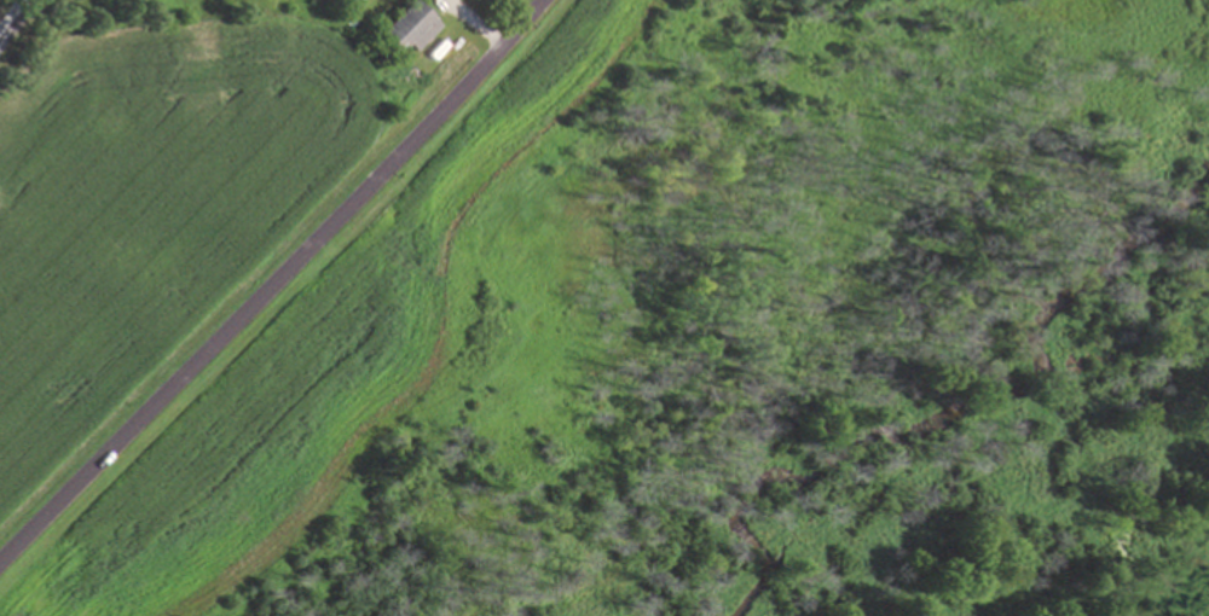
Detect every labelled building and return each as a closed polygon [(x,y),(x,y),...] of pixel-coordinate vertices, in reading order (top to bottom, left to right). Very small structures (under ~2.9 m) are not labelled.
[(375,37),(394,56),(404,46),(413,54),(438,29),(410,1),(375,37)]
